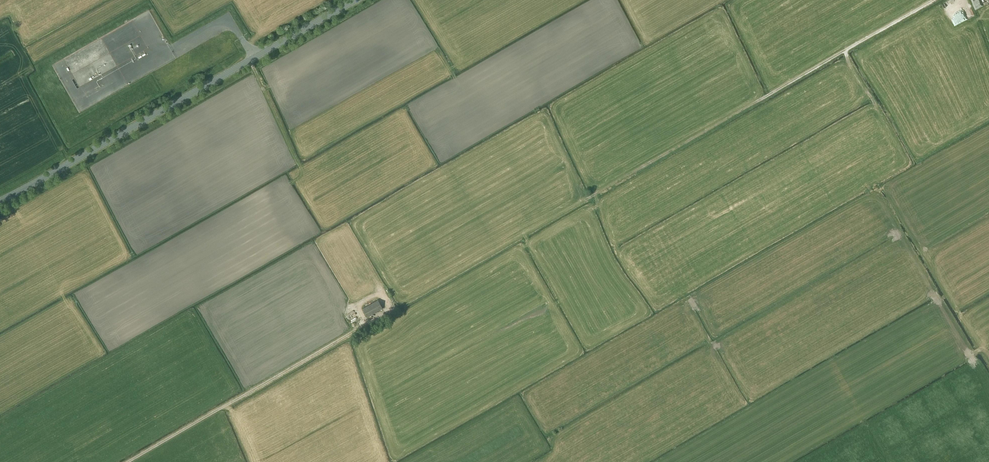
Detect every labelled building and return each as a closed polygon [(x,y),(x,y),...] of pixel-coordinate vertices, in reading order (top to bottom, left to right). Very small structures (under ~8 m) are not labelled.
[(78,72),(74,73),(80,85),(94,78),(91,73),(88,75),(88,74),(85,75),(83,72),(79,74),(78,72)] [(367,316),(383,308),(378,300),(363,308),(367,316)]
